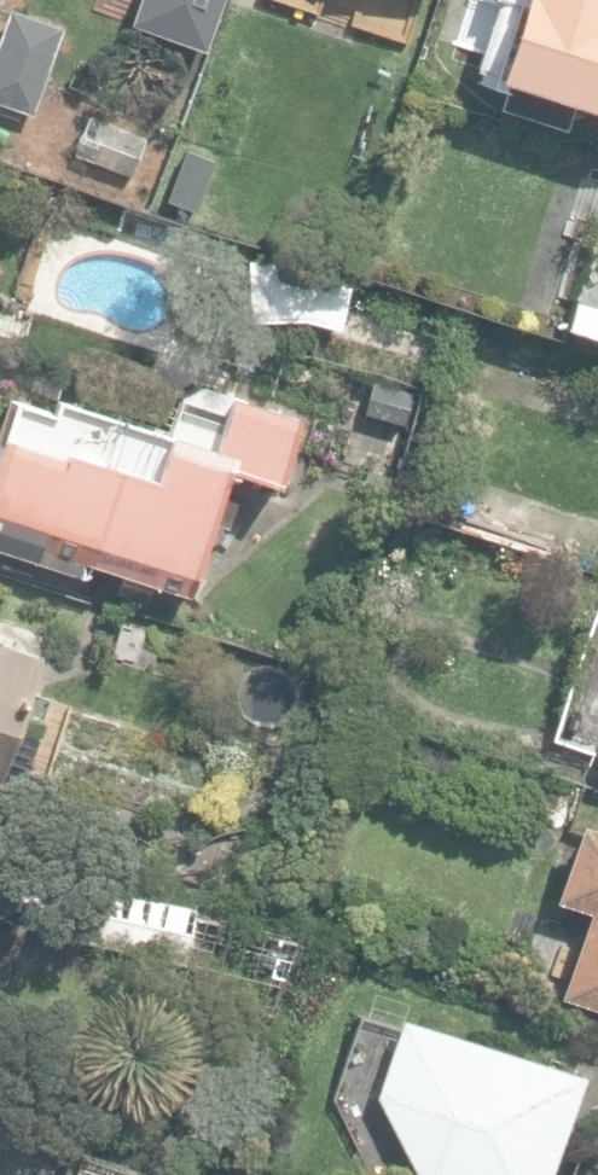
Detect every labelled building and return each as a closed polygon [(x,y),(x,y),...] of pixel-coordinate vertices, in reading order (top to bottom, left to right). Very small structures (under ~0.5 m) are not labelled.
[(207,52),(226,0),(149,0),(139,27),(207,52)] [(472,67),(493,74),(489,88),(502,92),(497,106),(568,128),(575,105),(597,113),(597,0),(493,0),(472,67)] [(33,112),(62,28),(10,9),(0,37),(0,100),(33,112)] [(73,153),(133,176),(148,137),(89,114),(73,153)] [(194,215),(213,162),(188,154),(170,207),(194,215)] [(187,595),(230,468),(278,485),(301,416),(206,383),(181,397),(175,415),(118,396),(124,380),(72,363),(56,413),(16,399),(0,447),(0,549),(80,576),(85,560),(187,595)] [(596,591),(549,740),(597,755),(597,592),(596,591)] [(118,616),(106,664),(150,674),(161,626),(118,616)] [(41,650),(0,637),(0,776),(41,650)] [(597,1007),(597,826),(581,820),(555,899),(589,910),(561,995),(597,1007)] [(177,993),(270,1015),(298,934),(26,872),(13,926),(184,965),(177,993)] [(584,1074),(401,1015),(375,1095),(416,1174),(552,1174),(584,1074)]
